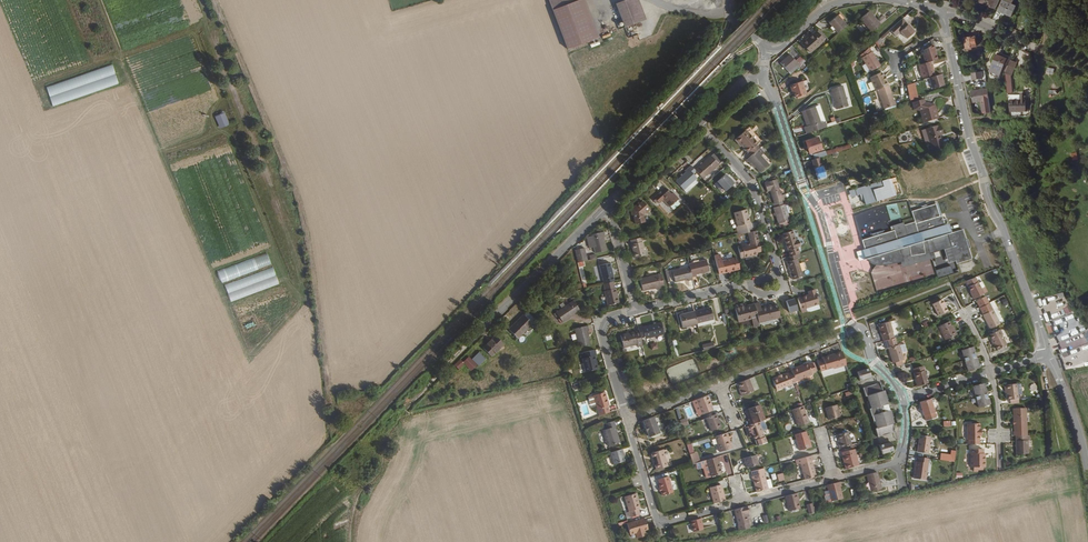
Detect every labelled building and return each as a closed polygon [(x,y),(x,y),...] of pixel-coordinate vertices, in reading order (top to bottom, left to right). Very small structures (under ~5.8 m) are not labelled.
[(578,3),(577,0),(552,0),(548,1),(552,12),(578,3)] [(631,1),(641,24),(644,23),(635,0),(634,0),(631,1)] [(995,9),(999,0),(998,0),(979,0),(979,2),(995,9)] [(578,3),(593,42),(598,40),(583,1),(578,3)] [(631,1),(616,7),(625,30),(641,24),(631,1)] [(1016,6),(1003,1),(998,12),(1011,17),(1016,6)] [(578,3),(552,12),(567,51),(593,42),(578,3)] [(869,12),(860,20),(871,33),(880,25),(869,12)] [(828,24),(837,34),(846,26),(837,16),(828,24)] [(914,33),(902,19),(889,31),(894,38),(900,33),(906,40),(914,33)] [(828,38),(821,29),(817,32),(824,40),(828,38)] [(814,35),(814,34),(803,44),(810,53),(824,40),(817,32),(814,35)] [(977,46),(976,36),(965,38),(967,48),(977,46)] [(924,63),(930,61),(938,59),(933,45),(921,52),(924,63)] [(871,72),(880,66),(869,48),(860,56),(871,72)] [(781,63),(792,75),(807,62),(802,56),(797,61),(791,54),(781,63)] [(998,54),(997,55),(1007,59),(1005,65),(1006,65),(1009,58),(998,54)] [(1007,59),(997,55),(992,68),(993,76),(999,79),(1005,65),(1007,59)] [(924,63),(918,65),(922,78),(934,74),(930,61),(924,63)] [(942,74),(948,72),(946,64),(940,67),(942,74)] [(53,105),(119,85),(113,65),(47,86),(53,105)] [(1009,67),(1007,74),(1012,76),(1015,67),(1010,65),(1009,67)] [(852,74),(854,80),(860,77),(857,71),(852,74)] [(984,71),(972,73),(973,80),(985,78),(984,71)] [(870,78),(876,91),(877,90),(887,85),(881,73),(870,78)] [(940,74),(928,78),(932,89),(943,85),(940,74)] [(792,90),(793,90),(795,94),(796,98),(807,95),(802,82),(791,86),(792,90)] [(913,82),(904,85),(909,99),(917,97),(913,82)] [(848,108),(843,87),(831,90),(837,111),(848,108)] [(878,91),(884,109),(895,105),(894,101),(893,101),(889,88),(878,91)] [(985,116),(992,115),(988,91),(973,93),(975,105),(984,103),(985,116)] [(1021,97),(1021,98),(1021,102),(1011,102),(1010,102),(1010,113),(1028,113),(1028,103),(1026,103),(1026,97),(1021,97)] [(923,99),(911,102),(913,109),(919,110),(923,111),(925,116),(923,122),(938,118),(935,107),(929,106),(928,103),(924,102),(923,99)] [(804,110),(811,132),(822,129),(815,107),(804,110)] [(811,132),(804,110),(802,111),(807,125),(803,126),(806,134),(811,132)] [(225,129),(221,120),(213,123),(217,132),(225,129)] [(941,133),(939,127),(935,128),(934,126),(924,130),(929,148),(940,145),(937,134),(941,133)] [(749,151),(752,154),(759,148),(756,145),(757,144),(745,130),(735,139),(741,146),(742,145),(748,152),(749,151)] [(819,148),(816,138),(805,141),(809,152),(819,148)] [(814,159),(819,158),(850,148),(848,143),(822,151),(822,150),(812,153),(814,159)] [(764,153),(760,148),(759,148),(752,154),(746,160),(750,163),(751,162),(756,167),(760,171),(769,163),(761,155),(764,153)] [(714,154),(711,157),(719,165),(722,162),(714,154)] [(711,156),(695,170),(696,171),(703,179),(719,165),(711,157),(711,156)] [(814,159),(811,160),(817,180),(825,177),(819,158),(814,159)] [(695,170),(691,165),(685,171),(686,172),(676,181),(684,190),(688,187),(695,180),(697,178),(693,174),(696,171),(695,170)] [(734,182),(731,179),(730,180),(728,177),(725,174),(717,181),(725,190),(734,182)] [(770,191),(774,203),(782,200),(783,200),(786,199),(785,194),(781,195),(775,177),(768,180),(768,182),(764,183),(767,192),(770,191)] [(695,180),(688,187),(690,190),(698,183),(695,180)] [(679,199),(675,194),(670,194),(665,188),(654,198),(655,199),(653,200),(656,204),(658,202),(660,204),(663,201),(670,208),(679,199)] [(790,220),(783,200),(782,200),(774,203),(771,204),(778,224),(790,220)] [(651,211),(643,202),(640,204),(639,203),(634,208),(635,209),(633,210),(634,217),(635,225),(644,224),(644,215),(646,213),(647,214),(651,211)] [(736,226),(738,235),(748,233),(752,232),(747,209),(734,212),(738,226),(736,226)] [(927,244),(930,251),(930,253),(933,252),(945,248),(952,246),(956,261),(972,256),(968,245),(970,245),(968,236),(966,237),(965,235),(963,229),(952,232),(949,225),(946,226),(945,223),(948,222),(947,218),(943,219),(942,215),(931,219),(931,216),(926,217),(927,220),(916,223),(915,221),(904,225),(907,234),(898,237),(895,230),(884,234),(883,231),(873,234),(874,237),(863,240),(864,245),(866,251),(869,250),(870,253),(867,254),(869,260),(874,264),(879,265),(883,265),(887,265),(890,264),(894,264),(898,263),(902,262),(904,261),(901,252),(910,249),(912,256),(925,254),(926,253),(923,245),(927,244)] [(894,225),(895,230),(898,237),(907,234),(904,225),(904,222),(894,225)] [(757,253),(761,252),(756,231),(752,232),(748,233),(751,244),(738,247),(741,259),(757,255),(757,253)] [(604,232),(591,235),(591,237),(593,247),(595,253),(606,251),(603,238),(605,237),(604,232)] [(796,254),(800,253),(798,247),(799,247),(797,240),(796,240),(793,233),(783,236),(790,256),(796,254)] [(645,255),(641,238),(630,240),(634,258),(645,255)] [(923,245),(926,253),(925,254),(912,256),(910,249),(901,252),(904,261),(902,262),(903,264),(904,267),(934,257),(933,252),(930,253),(930,251),(927,244),(923,245)] [(952,246),(945,248),(949,263),(956,261),(952,246)] [(578,264),(587,261),(584,250),(575,252),(578,264)] [(790,256),(787,257),(788,261),(787,262),(792,279),(803,276),(796,254),(790,256)] [(720,255),(714,256),(718,274),(729,272),(731,271),(736,270),(733,258),(722,261),(720,255)] [(221,280),(271,266),(268,256),(218,270),(221,280)] [(706,260),(689,264),(690,267),(692,277),(696,276),(696,274),(709,271),(706,260)] [(613,282),(614,281),(610,263),(599,266),(604,284),(613,282)] [(937,270),(939,278),(954,273),(951,266),(937,270)] [(689,281),(693,280),(692,277),(690,267),(672,271),(675,283),(688,279),(689,281)] [(230,301),(279,285),(274,268),(225,284),(230,301)] [(664,284),(661,274),(640,279),(643,291),(656,288),(656,290),(660,289),(660,285),(664,284)] [(980,281),(977,277),(967,281),(972,290),(975,297),(985,292),(982,287),(980,281)] [(570,287),(568,281),(558,284),(559,290),(570,287)] [(615,289),(613,282),(604,284),(606,291),(604,292),(608,306),(620,303),(616,289),(615,289)] [(819,303),(815,289),(810,291),(811,294),(798,298),(802,312),(807,310),(806,307),(819,303)] [(523,297),(517,302),(521,306),(527,300),(523,297)] [(943,299),(933,303),(939,315),(948,310),(943,299)] [(580,311),(573,301),(556,312),(562,322),(580,311)] [(998,316),(997,315),(994,309),(990,302),(980,307),(988,320),(991,328),(1001,323),(998,316)] [(761,308),(760,303),(754,304),(757,319),(758,322),(780,317),(777,304),(770,306),(770,307),(766,308),(765,307),(761,308)] [(757,319),(754,304),(746,306),(746,308),(743,308),(743,307),(742,304),(734,305),(739,323),(757,319)] [(1062,309),(1066,315),(1072,311),(1068,305),(1062,309)] [(711,308),(694,311),(697,323),(713,319),(711,308)] [(694,311),(688,313),(679,315),(682,327),(697,324),(697,323),(694,311)] [(530,325),(535,321),(527,313),(508,331),(517,339),(531,326),(530,325)] [(883,335),(885,340),(895,337),(893,331),(894,331),(890,320),(879,324),(882,335),(883,335)] [(949,321),(939,326),(945,340),(956,335),(949,321)] [(642,326),(638,327),(639,331),(641,338),(645,337),(645,338),(664,334),(661,323),(643,327),(642,326)] [(1054,324),(1046,327),(1049,335),(1057,331),(1054,324)] [(588,331),(587,326),(574,329),(578,347),(590,344),(587,331),(588,331)] [(1004,334),(1001,328),(990,334),(998,348),(1007,344),(1002,335),(1004,334)] [(641,338),(639,331),(621,335),(623,347),(636,344),(637,347),(642,345),(641,338)] [(552,333),(545,335),(547,341),(553,339),(552,333)] [(503,346),(495,337),(482,350),(491,358),(503,346)] [(895,337),(885,340),(887,347),(890,347),(894,361),(904,358),(900,343),(897,344),(895,337)] [(657,342),(650,344),(652,350),(659,349),(657,342)] [(713,342),(702,345),(704,350),(714,348),(713,342)] [(980,367),(976,356),(973,346),(962,349),(965,360),(968,370),(980,367)] [(594,350),(581,353),(582,359),(585,373),(598,370),(594,356),(595,356),(594,350)] [(833,367),(846,363),(842,350),(822,356),(823,357),(817,359),(821,369),(833,366),(833,367)] [(479,366),(486,359),(480,352),(472,359),(479,366)] [(470,356),(463,362),(461,359),(454,365),(459,370),(465,364),(471,371),(478,365),(470,356)] [(792,368),(792,370),(796,378),(812,372),(812,370),(816,369),(813,360),(809,362),(808,361),(803,363),(803,364),(792,368)] [(916,380),(918,385),(928,382),(923,365),(914,368),(917,377),(917,380),(916,380)] [(869,367),(857,370),(860,379),(871,376),(869,367)] [(778,389),(797,381),(796,378),(792,370),(773,377),(778,389)] [(755,389),(750,377),(739,381),(742,388),(740,389),(742,394),(755,389)] [(893,423),(889,410),(882,412),(880,406),(887,403),(883,391),(882,391),(879,382),(864,387),(866,396),(868,395),(871,407),(870,407),(872,415),(874,414),(878,428),(876,428),(879,437),(894,432),(892,423),(893,423)] [(989,404),(984,382),(972,386),(978,407),(989,404)] [(1009,399),(1012,399),(1012,403),(1020,402),(1017,383),(1005,384),(1006,392),(1008,392),(1009,399)] [(596,394),(603,414),(612,411),(610,404),(609,400),(611,400),(608,390),(596,394)] [(714,408),(708,393),(698,397),(704,412),(714,408)] [(930,398),(920,401),(926,420),(936,417),(930,398)] [(751,422),(760,419),(765,417),(760,402),(749,407),(752,416),(749,417),(751,422)] [(828,412),(840,409),(838,403),(826,407),(828,412)] [(882,412),(889,410),(887,403),(880,406),(882,412)] [(809,421),(804,404),(792,408),(798,425),(809,421)] [(1014,408),(1015,435),(1016,435),(1027,435),(1026,408),(1014,408)] [(841,414),(840,409),(828,412),(830,418),(841,414)] [(720,425),(715,413),(706,416),(711,429),(720,425)] [(653,415),(643,419),(645,424),(647,430),(649,435),(660,431),(653,415)] [(750,423),(757,444),(768,441),(760,419),(751,422),(750,423)] [(614,420),(606,423),(607,428),(603,430),(608,445),(618,442),(613,427),(615,426),(614,420)] [(969,444),(979,443),(979,435),(980,435),(980,423),(973,423),(973,425),(967,425),(968,439),(969,439),(969,444)] [(810,446),(806,430),(795,433),(800,449),(810,446)] [(715,434),(716,436),(720,450),(732,447),(731,442),(730,443),(727,434),(726,431),(715,434)] [(840,447),(852,444),(848,431),(838,433),(841,442),(839,442),(840,447)] [(931,435),(921,434),(918,451),(929,452),(931,435)] [(1029,440),(1029,435),(1027,435),(1016,435),(1017,454),(1029,453),(1028,440),(1029,440)] [(891,441),(880,444),(882,453),(894,450),(891,441)] [(663,447),(652,450),(657,467),(668,464),(663,447)] [(622,448),(609,452),(610,457),(612,457),(614,463),(626,460),(625,455),(624,455),(623,453),(623,452),(622,448)] [(847,467),(858,465),(854,449),(843,451),(844,455),(844,456),(847,467)] [(982,449),(972,449),(972,467),(984,467),(984,458),(982,457),(982,449)] [(939,453),(938,460),(952,461),(954,450),(949,450),(948,454),(939,453)] [(690,453),(693,462),(700,460),(699,456),(698,456),(696,451),(690,453)] [(757,453),(745,456),(747,465),(759,463),(757,453)] [(717,455),(707,458),(712,475),(722,472),(717,455)] [(929,458),(919,457),(918,461),(917,461),(915,478),(927,480),(929,458)] [(802,462),(806,478),(817,475),(813,460),(802,462)] [(757,491),(769,488),(767,480),(764,472),(766,472),(764,466),(753,469),(754,474),(752,475),(754,479),(757,491)] [(881,488),(877,471),(867,474),(871,490),(881,488)] [(669,474),(659,477),(660,481),(659,481),(661,486),(661,489),(663,493),(674,490),(669,474)] [(842,485),(841,481),(828,484),(832,500),(843,497),(840,486),(842,485)] [(711,486),(715,502),(726,499),(722,484),(711,486)] [(636,492),(624,495),(631,516),(640,513),(638,507),(639,507),(636,499),(638,499),(636,492)] [(798,498),(797,492),(785,495),(789,510),(799,507),(797,498),(798,498)] [(738,524),(739,530),(750,527),(746,512),(749,511),(747,505),(734,508),(738,524)] [(645,517),(627,522),(630,533),(635,532),(637,537),(643,535),(642,530),(648,528),(645,517)] [(700,517),(690,520),(693,530),(703,528),(700,517)]
